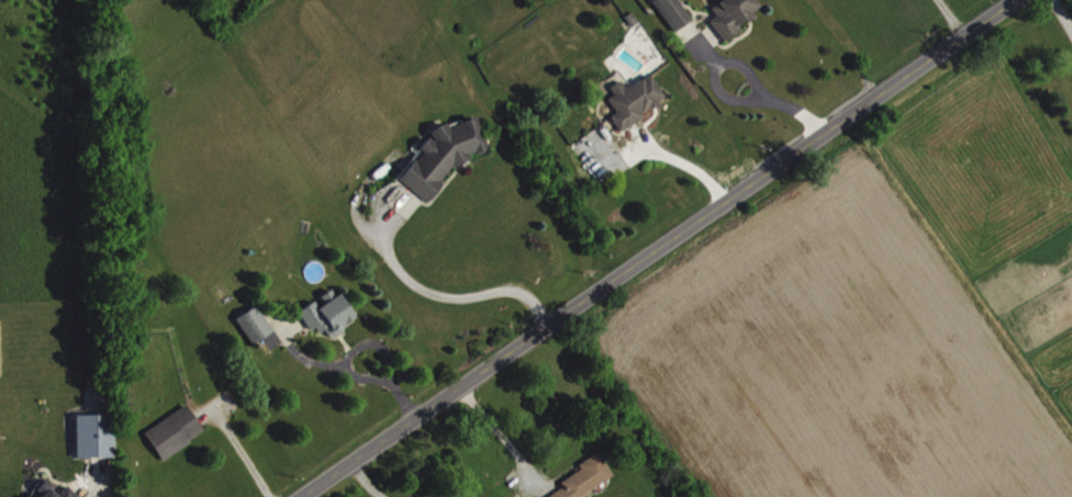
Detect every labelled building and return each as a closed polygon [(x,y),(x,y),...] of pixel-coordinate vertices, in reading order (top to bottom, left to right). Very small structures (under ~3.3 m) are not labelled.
[(672,29),(650,0),(677,0),(689,15),(672,29)] [(704,4),(710,0),(754,0),(756,2),(746,11),(749,15),(722,38),(706,19),(712,14),(704,4)] [(622,14),(629,10),(636,20),(628,24),(622,14)] [(605,97),(612,92),(606,84),(616,78),(621,84),(626,81),(627,83),(647,70),(665,95),(617,128),(607,114),(614,110),(605,97)] [(433,126),(473,110),(490,151),(450,167),(448,165),(437,179),(439,180),(423,201),(392,177),(433,126)] [(334,293),(332,294),(326,287),(294,310),(306,329),(311,326),(315,331),(320,328),(323,334),(332,336),(339,330),(340,324),(350,316),(334,293)] [(231,317),(252,303),(269,330),(248,343),(231,317)] [(208,431),(190,403),(147,430),(165,458),(208,431)] [(79,414),(80,458),(119,456),(118,413),(79,414)] [(618,477),(602,450),(580,462),(584,468),(563,480),(566,486),(547,496),(584,496),(618,477)] [(70,483),(62,490),(51,477),(38,487),(44,494),(41,496),(82,496),(70,483)]
